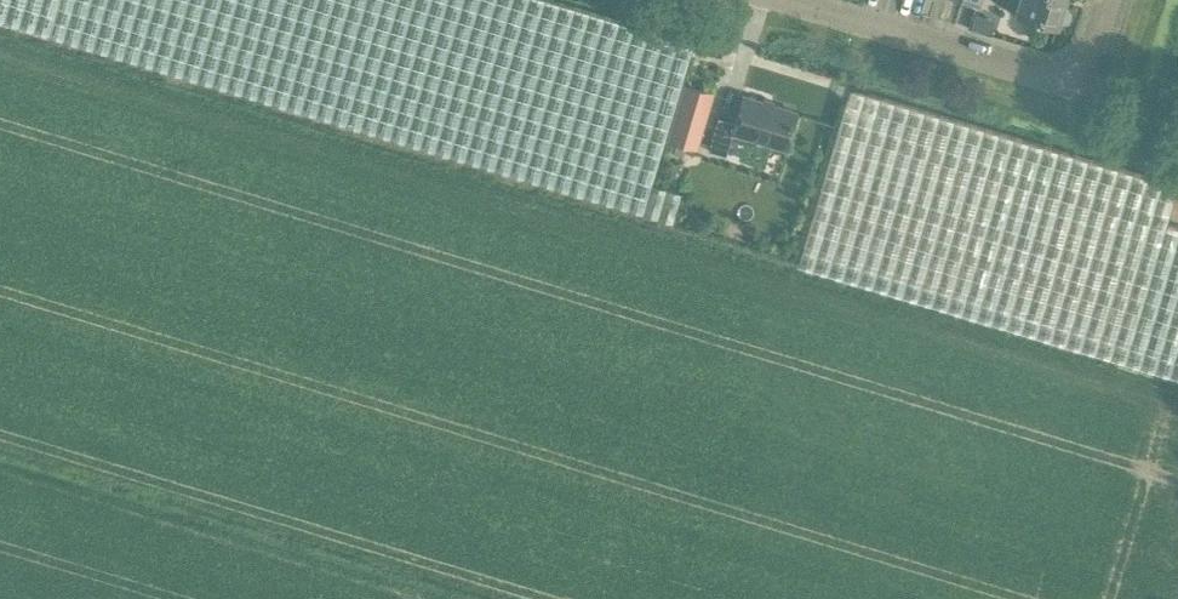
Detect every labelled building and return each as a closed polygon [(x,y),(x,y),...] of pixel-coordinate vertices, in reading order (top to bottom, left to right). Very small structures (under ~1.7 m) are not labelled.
[(693,41),(555,0),(0,0),(0,20),(629,208),(671,221),(680,191),(651,182),(667,129),(677,94),(693,41)] [(1015,10),(1056,23),(1063,0),(1018,0),(1015,10)] [(973,11),(969,27),(989,33),(994,17),(973,11)] [(667,129),(667,131),(668,131),(667,133),(667,135),(667,137),(668,138),(671,139),(675,140),(678,142),(681,142),(683,142),(685,143),(694,143),(696,142),(698,139),(699,136),(699,135),(700,130),(701,128),(701,127),(702,124),(703,124),(703,123),(705,118),(705,117),(706,115),(706,114),(707,112),(708,106),(708,103),(709,103),(709,102),(709,101),(709,100),(710,99),(710,96),(711,95),(711,94),(710,91),(709,91),(708,90),(707,89),(700,87),(699,87),(698,87),(697,86),(695,86),(694,85),(693,85),(692,85),(691,84),(687,83),(684,83),(684,84),(683,84),(683,85),(682,86),(682,87),(681,88),(681,90),(680,90),(680,92),(679,93),(679,94),(678,94),(677,94),(667,129)] [(798,264),(1177,377),(1177,226),(1168,223),(1177,188),(1177,184),(851,87),(798,264)] [(784,147),(795,111),(741,95),(733,121),(717,117),(707,149),(725,155),(732,131),(784,147)]
